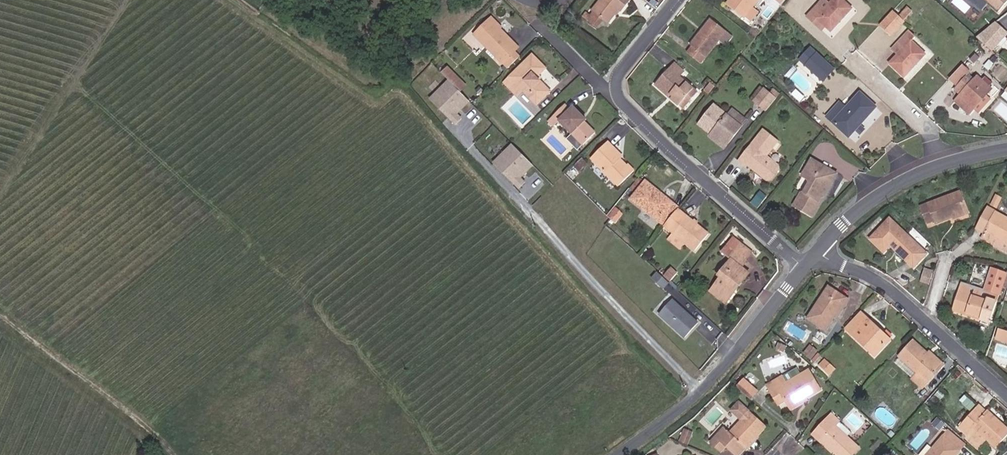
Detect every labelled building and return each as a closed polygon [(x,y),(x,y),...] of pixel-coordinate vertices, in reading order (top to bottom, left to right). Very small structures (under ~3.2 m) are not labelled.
[(629,4),(632,0),(608,0),(593,18),(601,25),(607,30),(620,15),(622,17),(632,6),(629,4)] [(750,17),(764,0),(740,0),(736,5),(750,17)] [(834,32),(855,9),(845,0),(838,0),(835,3),(828,11),(822,6),(811,18),(817,23),(820,19),(828,26),(834,32)] [(828,11),(835,3),(831,0),(828,0),(822,6),(828,11)] [(1006,12),(1006,0),(976,0),(979,2),(980,2),(1000,20),(1006,12)] [(895,39),(907,27),(897,16),(885,29),(895,39)] [(586,27),(593,34),(601,25),(593,18),(586,27)] [(694,48),(709,60),(732,32),(716,18),(697,41),(699,43),(694,48)] [(824,30),(828,26),(820,19),(817,23),(824,30)] [(514,52),(517,50),(488,23),(473,38),(507,72),(521,59),(514,52)] [(994,44),(1003,34),(997,28),(982,41),(996,53),(999,50),(994,44)] [(1006,41),(1006,38),(1003,34),(994,44),(999,50),(1006,41)] [(896,68),(909,81),(930,59),(917,46),(921,43),(914,36),(903,48),(910,55),(902,62),(896,68)] [(826,82),(837,71),(805,41),(795,52),(801,59),(826,82)] [(895,55),(902,62),(910,55),(903,48),(895,55)] [(552,92),(540,81),(536,78),(540,74),(544,70),(531,57),(503,83),(516,97),(523,91),(537,106),(552,92)] [(976,64),(981,68),(986,62),(982,57),(976,64)] [(823,85),(826,82),(801,59),(798,62),(823,85)] [(695,99),(701,92),(683,77),(687,72),(676,62),(657,84),(680,104),(689,93),(695,99)] [(549,70),(543,74),(552,86),(558,82),(549,70)] [(956,82),(964,89),(975,76),(968,70),(956,82)] [(473,105),(450,81),(432,99),(457,125),(463,119),(460,115),(463,111),(467,111),(473,105)] [(710,88),(716,93),(721,86),(715,81),(710,88)] [(995,92),(1000,88),(992,81),(988,85),(995,92)] [(993,100),(997,95),(995,92),(988,85),(985,82),(978,88),(974,83),(961,95),(966,101),(961,106),(976,119),(981,113),(985,117),(997,103),(993,100)] [(758,102),(770,113),(780,101),(768,91),(758,102)] [(831,118),(854,136),(879,107),(863,94),(849,110),(842,104),(831,118)] [(714,137),(728,148),(752,118),(745,112),(739,119),(720,103),(704,124),(716,135),(714,137)] [(581,123),(585,119),(576,110),(573,113),(567,106),(552,120),(559,127),(562,124),(582,144),(593,135),(586,127),(581,123)] [(586,127),(590,124),(585,119),(581,123),(586,127)] [(783,166),(766,153),(779,137),(768,129),(741,162),(748,168),(752,163),(758,168),(757,170),(771,181),(783,166)] [(632,175),(621,163),(612,154),(616,151),(609,143),(590,161),(618,190),(632,175)] [(537,169),(513,145),(495,163),(520,189),(526,183),(523,179),(527,175),(530,175),(537,169)] [(621,163),(625,159),(616,151),(612,154),(621,163)] [(798,206),(815,215),(840,172),(817,159),(805,178),(815,184),(808,195),(805,193),(798,206)] [(633,187),(637,191),(646,180),(642,177),(633,187)] [(667,230),(680,215),(648,188),(632,207),(663,235),(667,230)] [(947,216),(964,210),(956,193),(914,209),(921,228),(948,219),(947,216)] [(997,194),(992,205),(997,208),(1003,197),(997,194)] [(948,219),(949,223),(967,217),(964,210),(947,216),(948,219)] [(698,258),(714,238),(683,211),(680,215),(667,230),(677,240),(688,249),(698,258)] [(979,215),(969,236),(975,238),(972,244),(1000,257),(1006,242),(1006,228),(979,215)] [(904,272),(919,255),(881,224),(862,245),(876,258),(882,252),(904,272)] [(682,255),(688,249),(677,240),(672,247),(682,255)] [(753,276),(749,273),(753,267),(741,256),(734,264),(737,266),(726,279),(728,281),(716,296),(732,308),(743,294),(740,291),(753,276)] [(990,304),(993,290),(997,276),(979,272),(975,288),(956,282),(953,290),(990,304)] [(674,284),(663,274),(658,280),(669,290),(674,284)] [(676,284),(679,280),(672,274),(669,278),(676,284)] [(993,290),(999,292),(1005,277),(998,275),(997,276),(993,290)] [(918,293),(922,283),(914,280),(911,290),(918,293)] [(945,310),(982,324),(990,304),(953,290),(945,310)] [(839,320),(849,309),(832,292),(805,320),(821,335),(836,318),(839,320)] [(691,339),(706,323),(690,309),(688,311),(687,309),(688,307),(680,300),(665,316),(691,339)] [(867,360),(879,347),(867,336),(870,333),(853,317),(838,333),(867,360)] [(1006,343),(1006,335),(994,330),(992,338),(1006,343)] [(812,358),(817,348),(810,344),(805,354),(812,358)] [(912,391),(930,373),(911,356),(912,353),(903,345),(889,361),(906,377),(902,381),(912,391)] [(930,373),(934,368),(915,351),(912,353),(911,356),(930,373)] [(831,374),(837,366),(825,357),(819,365),(831,374)] [(808,394),(797,376),(789,381),(785,373),(756,391),(767,409),(774,405),(777,410),(792,401),(793,403),(808,394)] [(732,389),(745,401),(752,394),(739,381),(732,389)] [(746,435),(749,439),(757,430),(730,405),(722,413),(733,423),(720,436),(714,431),(701,445),(711,454),(716,448),(723,454),(731,454),(736,450),(734,448),(746,435)] [(966,408),(947,431),(956,439),(972,452),(981,442),(989,449),(1001,434),(978,414),(976,416),(966,408)] [(819,420),(815,424),(825,434),(829,430),(819,420)] [(844,421),(840,424),(850,434),(854,431),(844,421)] [(848,454),(825,434),(815,424),(805,436),(811,443),(822,453),(820,454),(847,454),(848,454)] [(787,454),(794,454),(801,444),(786,434),(777,449),(787,454)] [(738,453),(751,440),(749,439),(746,435),(734,448),(736,450),(738,453)] [(934,442),(927,436),(911,454),(922,454),(934,442)] [(954,450),(939,437),(934,442),(922,454),(950,454),(954,450)] [(822,453),(811,443),(808,446),(817,454),(820,454),(822,453)] [(158,453),(152,446),(142,454),(156,454),(158,453)]
